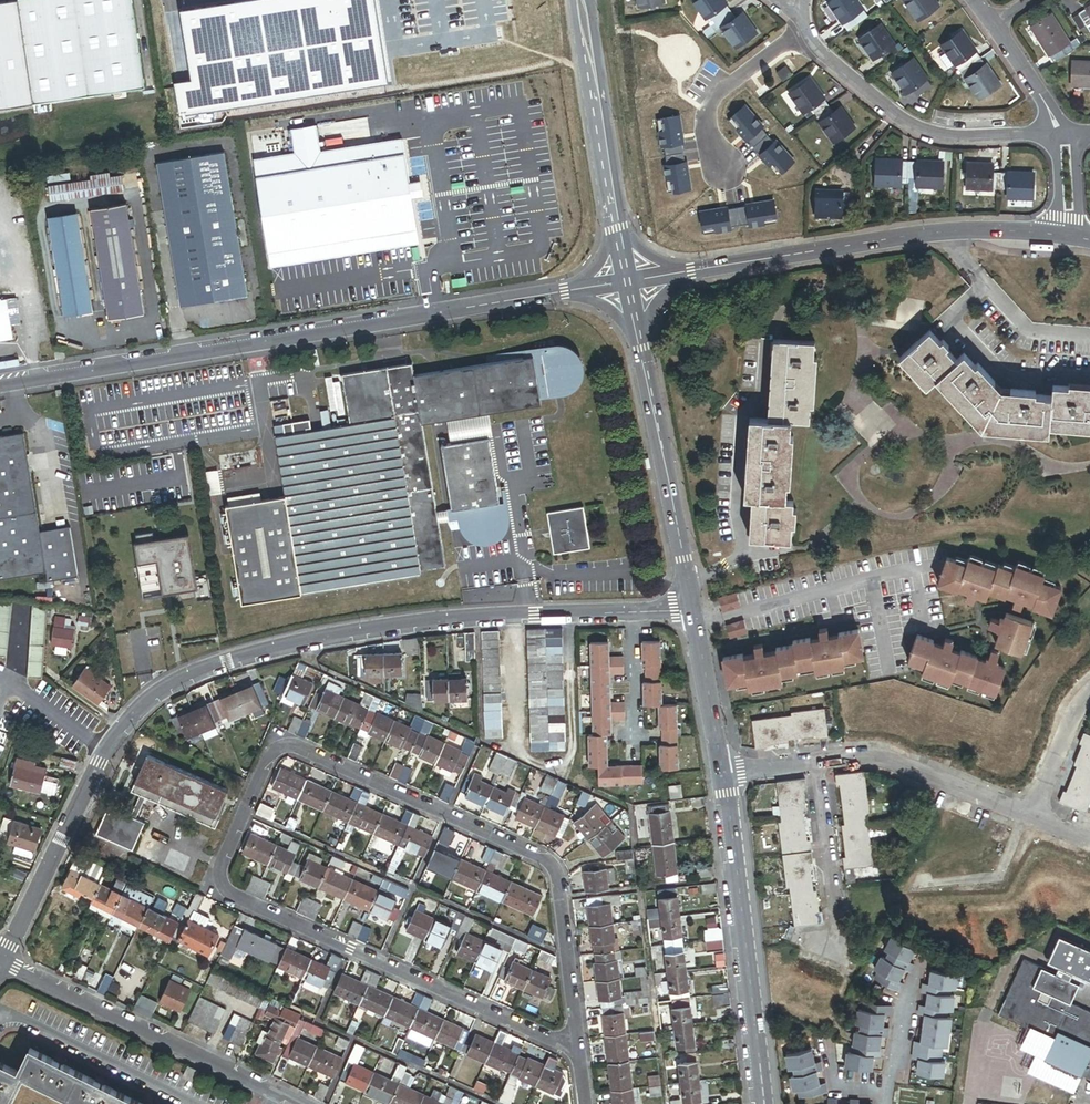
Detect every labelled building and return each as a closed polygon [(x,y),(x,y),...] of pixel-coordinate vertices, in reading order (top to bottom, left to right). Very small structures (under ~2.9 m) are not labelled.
[(4,1),(6,18),(15,17),(13,0),(11,0),(4,1)] [(33,105),(146,88),(132,0),(18,0),(33,105)] [(179,11),(190,80),(174,83),(180,116),(389,81),(376,0),(245,0),(179,11)] [(652,9),(656,9),(655,5),(664,4),(663,0),(638,0),(639,8),(651,6),(652,9)] [(692,0),(712,27),(732,13),(723,0),(692,0)] [(869,17),(856,0),(836,0),(830,5),(844,25),(850,20),(855,27),(869,17)] [(934,0),(906,0),(904,1),(919,21),(939,7),(934,0)] [(1073,18),(1080,30),(1086,26),(1089,32),(1089,8),(1073,18)] [(732,13),(712,27),(704,33),(709,39),(723,29),(737,49),(757,35),(743,15),(737,19),(732,13)] [(1052,15),(1031,28),(1054,64),(1082,46),(1078,38),(1070,43),(1052,15)] [(886,62),(899,53),(880,26),(861,40),(875,60),(881,55),(886,62)] [(968,69),(982,59),(963,32),(943,46),(957,66),(963,62),(968,69)] [(773,68),(777,74),(786,67),(793,76),(798,72),(788,58),(773,68)] [(968,69),(962,73),(981,100),(1001,86),(982,59),(968,69)] [(932,87),(914,61),(894,75),(908,94),(914,90),(919,96),(932,87)] [(962,73),(968,69),(963,62),(957,66),(962,73)] [(1074,62),(1073,86),(1089,87),(1089,63),(1074,62)] [(786,67),(777,74),(784,83),(793,76),(786,67)] [(811,111),(815,117),(830,107),(811,80),(790,95),(804,115),(811,111)] [(830,107),(815,117),(834,144),(855,129),(841,109),(835,114),(830,107)] [(323,149),(319,125),(293,129),(295,153),(256,160),(271,266),(421,244),(414,198),(411,183),(403,137),(323,149)] [(224,152),(157,163),(180,308),(248,297),(224,152)] [(910,188),(910,162),(877,161),(876,187),(910,188)] [(943,163),(910,162),(910,188),(942,189),(943,163)] [(1001,191),(1002,173),(994,173),(994,166),(968,165),(968,190),(1001,191)] [(1034,175),(1002,173),(1001,191),(1009,191),(1009,199),(1034,200),(1034,175)] [(49,187),(68,184),(67,175),(48,178),(49,187)] [(124,189),(122,175),(111,177),(91,180),(68,184),(49,187),(51,200),(124,189)] [(423,181),(411,183),(414,198),(425,196),(423,181)] [(850,211),(851,193),(819,192),(819,218),(843,219),(843,211),(850,211)] [(127,205),(93,210),(110,320),(144,315),(127,205)] [(48,219),(64,319),(93,314),(78,215),(48,219)] [(6,300),(0,301),(0,342),(13,340),(6,300)] [(942,314),(934,305),(926,312),(934,321),(942,314)] [(902,356),(913,367),(910,370),(916,377),(919,374),(930,385),(938,377),(955,395),(952,398),(964,410),(967,407),(983,425),(1007,427),(1007,431),(1023,433),(1024,428),(1049,431),(1050,423),(1066,425),(1065,428),(1074,429),(1074,425),(1089,427),(1089,388),(1053,386),(1052,396),(1036,394),(1036,391),(1011,389),(1010,392),(999,391),(992,384),(995,381),(977,363),(975,366),(964,353),(956,360),(946,349),(949,346),(942,340),(940,342),(929,330),(902,356)] [(814,342),(777,340),(776,355),(772,355),(771,364),(775,364),(773,395),(769,395),(769,404),(773,404),(772,419),(754,418),(753,435),(748,434),(748,443),(752,443),(750,474),(746,474),(745,483),(750,483),(749,498),(756,499),(755,515),(751,515),(750,523),(754,523),(753,539),(791,541),(794,501),(786,501),(791,421),(809,422),(814,342)] [(56,360),(67,358),(65,347),(54,349),(56,360)] [(539,356),(533,357),(540,399),(564,395),(568,394),(571,392),(574,390),(577,387),(579,384),(581,380),(582,377),(583,373),(583,369),(582,365),(581,362),(579,358),(577,355),(574,352),(571,350),(568,348),(564,347),(561,347),(554,347),(538,350),(539,356)] [(540,399),(533,357),(414,377),(412,365),(342,376),(350,426),(312,432),(295,435),(277,438),(287,497),(303,595),(421,576),(421,572),(445,568),(437,519),(437,513),(422,425),(437,422),(485,414),(541,405),(540,399)] [(437,422),(441,446),(489,438),(485,414),(437,422)] [(295,435),(312,432),(310,421),(293,424),(293,426),(295,435)] [(295,435),(293,426),(276,429),(277,438),(295,435)] [(70,528),(41,533),(24,434),(0,438),(0,581),(47,573),(49,583),(79,577),(70,528)] [(508,528),(508,525),(508,521),(506,502),(499,503),(489,438),(441,446),(452,511),(457,510),(458,515),(461,528),(462,532),(463,535),(466,538),(468,541),(471,543),(475,545),(478,546),(482,547),(486,547),(490,546),(493,545),(497,543),(500,541),(503,539),(505,535),(507,532),(508,528)] [(303,595),(287,497),(226,507),(243,605),(303,595)] [(590,549),(583,508),(547,514),(554,555),(590,549)] [(452,511),(437,513),(437,519),(458,515),(457,510),(452,511)] [(188,533),(136,541),(143,597),(198,587),(188,533)] [(947,553),(938,579),(957,586),(958,584),(959,580),(980,587),(988,590),(989,586),(1005,592),(1006,590),(1008,586),(1035,596),(1034,600),(1033,602),(1053,609),(1062,583),(1043,576),(1045,571),(1017,560),(1015,566),(999,560),(997,565),(969,554),(967,560),(947,553)] [(980,587),(959,580),(958,584),(971,589),(975,590),(979,591),(980,587)] [(1034,600),(1035,596),(1008,586),(1006,590),(1020,595),(1024,596),(1034,600)] [(739,590),(722,595),(725,609),(742,604),(739,590)] [(0,600),(0,657),(7,658),(13,601),(0,600)] [(43,678),(48,607),(32,606),(28,679),(43,680),(43,678)] [(1003,620),(995,642),(1020,652),(1032,621),(1006,612),(1004,618),(1000,617),(999,618),(1003,620)] [(92,618),(74,616),(74,619),(79,620),(78,626),(87,627),(88,623),(91,624),(92,618)] [(52,645),(57,646),(65,647),(72,648),(75,627),(64,626),(65,619),(56,618),(55,628),(54,628),(52,645)] [(749,632),(746,620),(728,625),(731,636),(749,632)] [(813,644),(812,640),(812,638),(794,641),(795,645),(777,648),(778,650),(778,654),(774,655),(774,656),(750,660),(750,659),(745,659),(745,656),(744,654),(724,657),(729,684),(748,681),(750,688),(783,682),(782,676),(800,673),(799,667),(816,664),(817,670),(846,665),(845,659),(865,656),(860,629),(840,633),(841,635),(841,639),(813,644)] [(544,641),(561,640),(560,631),(544,632),(544,641)] [(544,641),(544,632),(524,633),(525,642),(544,641)] [(497,635),(479,635),(480,644),(497,643),(497,635)] [(822,638),(812,640),(813,644),(841,639),(841,635),(827,637),(822,638)] [(472,636),(462,636),(464,665),(473,665),(472,636)] [(930,647),(932,643),(933,641),(917,636),(908,661),(924,667),(922,672),(950,682),(952,677),(968,682),(967,684),(995,695),(1005,670),(976,659),(977,657),(961,651),(960,654),(959,657),(930,647)] [(545,650),(561,649),(561,640),(544,641),(545,650)] [(414,641),(401,643),(403,654),(406,658),(416,657),(414,641)] [(545,650),(544,641),(525,642),(525,651),(545,650)] [(497,643),(480,644),(480,653),(498,652),(497,643)] [(942,647),(932,643),(930,647),(959,657),(960,654),(946,648),(942,647)] [(613,646),(589,647),(592,740),(588,740),(589,772),(598,772),(599,791),(643,789),(642,770),(623,771),(623,774),(615,774),(615,771),(614,755),(612,755),(611,740),(614,740),(616,739),(616,732),(618,732),(618,725),(633,724),(632,706),(618,707),(617,699),(615,699),(614,693),(614,686),(617,686),(616,678),(631,677),(630,660),(616,660),(616,653),(613,653),(613,646)] [(666,710),(667,646),(649,646),(649,662),(652,662),(652,669),(649,669),(649,686),(651,687),(651,694),(649,694),(648,710),(663,710),(663,727),(666,727),(666,734),(663,734),(663,751),(665,751),(665,758),(662,758),(662,775),(680,775),(681,711),(666,710)] [(545,659),(562,658),(561,649),(545,650),(545,659)] [(545,659),(545,650),(525,651),(526,660),(545,659)] [(757,654),(745,656),(745,659),(750,659),(750,660),(774,656),(774,655),(778,654),(778,650),(761,653),(757,654)] [(498,652),(480,653),(481,662),(498,661),(498,652)] [(400,656),(382,657),(383,677),(401,676),(400,656)] [(382,657),(353,658),(354,679),(383,677),(382,657)] [(546,667),(562,666),(562,658),(545,659),(546,667)] [(546,667),(545,659),(526,660),(526,668),(546,667)] [(1074,675),(1061,659),(1055,665),(1068,680),(1074,675)] [(498,661),(481,662),(481,671),(499,670),(498,661)] [(294,679),(293,678),(289,685),(283,698),(295,704),(304,708),(314,688),(302,683),(308,670),(300,667),(299,666),(294,679)] [(546,676),(563,676),(562,666),(546,667),(546,676)] [(546,676),(546,667),(526,668),(527,677),(546,676)] [(111,689),(85,670),(72,688),(99,707),(111,689)] [(499,670),(481,671),(482,680),(499,679),(499,670)] [(446,677),(447,681),(448,702),(465,701),(464,680),(458,681),(458,676),(446,677)] [(546,685),(546,676),(527,677),(527,686),(546,685)] [(546,685),(563,684),(563,676),(546,676),(546,685)] [(499,679),(482,680),(482,689),(500,688),(499,679)] [(283,698),(289,685),(280,680),(274,694),(283,698)] [(448,702),(447,681),(424,683),(426,703),(448,702)] [(1044,681),(1041,688),(1060,696),(1063,689),(1044,681)] [(235,694),(245,716),(261,709),(260,706),(267,703),(259,684),(235,694)] [(547,693),(564,692),(563,684),(546,685),(547,693)] [(547,693),(546,685),(527,686),(528,694),(547,693)] [(316,713),(334,721),(343,701),(338,699),(341,692),(329,686),(323,699),(319,697),(317,700),(321,702),(316,713)] [(500,688),(482,689),(482,697),(500,696),(500,688)] [(547,703),(564,702),(564,692),(547,693),(547,703)] [(547,703),(547,693),(528,694),(528,704),(547,703)] [(228,723),(245,716),(235,694),(212,703),(220,722),(226,719),(228,723)] [(367,714),(374,700),(365,696),(359,708),(343,701),(334,721),(351,728),(351,727),(360,731),(367,714)] [(500,696),(482,697),(483,706),(501,706),(500,696)] [(421,713),(420,697),(404,698),(404,706),(421,713)] [(295,704),(283,698),(281,704),(293,710),(295,704)] [(374,700),(367,714),(373,717),(380,703),(374,700)] [(548,712),(565,711),(564,702),(547,703),(548,712)] [(858,727),(866,705),(859,702),(850,724),(858,727)] [(220,722),(212,703),(190,712),(199,735),(214,729),(213,725),(220,722)] [(548,712),(547,703),(528,704),(529,713),(548,712)] [(501,706),(483,706),(483,715),(501,715),(501,706)] [(791,716),(752,721),(755,750),(766,749),(766,746),(773,745),(788,743),(788,740),(810,737),(816,736),(816,739),(827,738),(823,709),(791,713),(791,716)] [(548,720),(565,719),(565,711),(548,712),(548,720)] [(185,741),(199,735),(190,712),(169,721),(177,740),(184,737),(185,741)] [(548,720),(548,712),(529,713),(529,722),(548,720)] [(384,744),(394,723),(377,716),(376,718),(373,717),(367,714),(360,731),(368,734),(367,736),(384,744)] [(501,715),(483,715),(484,724),(501,724),(501,715)] [(418,736),(424,723),(415,719),(410,731),(411,731),(410,733),(418,736)] [(549,729),(566,728),(565,719),(548,720),(549,729)] [(910,722),(903,719),(895,738),(902,741),(910,722)] [(549,729),(548,720),(529,722),(530,730),(549,729)] [(294,721),(288,734),(296,738),(302,725),(294,721)] [(917,724),(910,722),(902,741),(909,743),(917,724)] [(410,731),(394,723),(384,744),(402,752),(403,750),(410,753),(418,736),(410,733),(411,731),(410,731)] [(432,726),(424,723),(418,736),(426,740),(427,738),(432,726)] [(302,724),(302,725),(296,738),(305,742),(311,728),(302,724)] [(501,724),(484,724),(484,733),(502,732),(501,724)] [(1042,739),(1045,732),(1026,724),(1023,731),(1042,739)] [(549,738),(566,737),(566,728),(549,729),(549,738)] [(214,729),(199,735),(202,743),(217,737),(214,729)] [(530,730),(530,739),(549,738),(549,729),(530,730)] [(1039,746),(1042,739),(1023,731),(1020,738),(1039,746)] [(502,732),(484,733),(485,742),(502,741),(502,732)] [(1084,734),(1080,744),(1082,745),(1078,755),(1074,765),(1077,766),(1070,784),(1067,793),(1064,791),(1059,802),(1086,813),(1089,802),(1089,736),(1084,734)] [(435,766),(444,746),(427,738),(426,740),(418,736),(410,753),(418,756),(417,758),(435,766)] [(549,738),(550,747),(567,746),(566,737),(549,738)] [(549,738),(530,739),(531,748),(550,747),(549,738)] [(960,742),(953,739),(945,758),(953,761),(960,742)] [(460,753),(444,746),(435,766),(452,774),(453,772),(461,776),(475,745),(465,741),(460,753)] [(550,756),(567,756),(567,746),(550,747),(550,756)] [(531,748),(531,758),(550,756),(550,747),(531,748)] [(1002,773),(1009,755),(1003,753),(993,777),(999,780),(1002,773)] [(506,760),(497,756),(489,773),(498,777),(500,775),(506,760)] [(165,811),(182,774),(146,758),(139,773),(143,775),(140,783),(136,781),(130,795),(139,799),(129,821),(107,810),(94,838),(131,855),(144,827),(135,823),(145,802),(165,811)] [(75,771),(77,762),(63,759),(60,768),(75,771)] [(41,794),(46,769),(35,767),(35,764),(16,760),(10,787),(41,794)] [(506,760),(500,775),(510,779),(516,764),(506,760)] [(395,765),(388,779),(396,783),(403,769),(395,765)] [(411,773),(403,769),(396,783),(405,787),(411,773)] [(297,801),(306,782),(281,771),(272,790),(297,801)] [(864,771),(835,775),(837,786),(840,786),(841,800),(844,825),(841,825),(844,845),(846,857),(842,858),(844,869),(873,866),(866,816),(870,816),(864,771)] [(1018,788),(1021,781),(1002,773),(999,780),(1018,788)] [(227,795),(182,774),(165,811),(211,831),(215,822),(219,823),(225,809),(222,807),(227,795)] [(464,798),(485,807),(493,789),(479,783),(481,779),(475,776),(471,783),(466,781),(461,792),(466,794),(464,798)] [(550,796),(557,782),(546,778),(540,792),(550,796)] [(805,779),(776,783),(781,822),(778,823),(786,888),(790,887),(795,927),(823,924),(822,912),(819,913),(818,901),(816,891),(813,892),(810,869),(809,863),(813,863),(810,841),(807,841),(806,832),(803,813),(807,813),(805,797),(804,791),(806,791),(805,779)] [(332,794),(306,782),(297,801),(323,813),(332,794)] [(567,787),(557,782),(550,796),(548,803),(535,830),(555,839),(556,839),(561,841),(569,822),(549,813),(551,808),(556,810),(567,787)] [(438,802),(447,806),(454,791),(444,786),(438,802)] [(682,800),(680,788),(669,789),(671,801),(682,800)] [(519,799),(520,797),(508,792),(506,796),(493,789),(485,807),(505,816),(507,813),(509,809),(513,811),(519,799)] [(332,794),(323,813),(348,824),(362,793),(355,790),(349,802),(332,794)] [(362,793),(348,824),(355,828),(373,836),(382,817),(364,808),(369,797),(362,793)] [(582,794),(576,806),(584,810),(590,797),(582,794)] [(519,799),(513,811),(519,813),(517,817),(515,821),(535,830),(548,803),(543,801),(540,808),(519,799)] [(705,809),(704,800),(690,801),(691,810),(705,809)] [(588,842),(611,823),(597,806),(574,825),(588,842)] [(651,847),(672,845),(668,806),(647,809),(651,847)] [(273,813),(259,807),(255,817),(268,823),(273,813)] [(382,817),(373,836),(398,847),(407,828),(412,816),(405,813),(399,825),(382,817)] [(407,828),(398,847),(405,850),(423,859),(432,840),(414,831),(420,819),(412,816),(407,828)] [(4,819),(0,832),(0,839),(8,841),(7,844),(14,846),(33,851),(35,852),(42,830),(4,819)] [(297,823),(289,820),(285,830),(292,833),(297,823)] [(625,840),(611,823),(588,842),(603,859),(625,840)] [(355,828),(348,824),(344,832),(351,836),(355,828)] [(454,835),(444,830),(438,843),(448,848),(454,835)] [(293,842),(282,836),(279,843),(290,848),(287,854),(276,849),(267,868),(286,876),(284,881),(290,884),(293,879),(298,868),(292,865),(300,848),(292,845),(293,842)] [(242,856),(267,868),(276,849),(251,838),(242,856)] [(1030,862),(1037,844),(1030,841),(1023,860),(1030,862)] [(453,850),(448,848),(438,843),(435,850),(451,856),(453,850)] [(677,883),(672,845),(651,847),(655,879),(662,878),(663,885),(677,883)] [(33,851),(14,846),(12,854),(31,859),(33,851)] [(405,850),(398,847),(390,865),(397,869),(405,850)] [(452,880),(461,861),(451,856),(435,850),(427,868),(452,880)] [(494,853),(486,850),(480,863),(488,867),(494,853)] [(503,903),(511,884),(491,875),(494,869),(497,870),(503,857),(494,853),(488,867),(486,872),(477,891),(503,903)] [(625,862),(632,861),(631,853),(614,855),(615,863),(625,862)] [(100,885),(107,872),(77,856),(63,884),(68,887),(66,890),(91,903),(100,885)] [(304,870),(298,868),(293,879),(318,891),(326,872),(319,869),(322,862),(310,857),(304,870)] [(1081,861),(1074,858),(1066,877),(1073,880),(1081,861)] [(342,864),(332,859),(329,866),(339,870),(342,864)] [(1088,864),(1080,883),(1089,886),(1089,861),(1089,860),(1088,864)] [(486,872),(461,861),(452,880),(477,891),(486,872)] [(634,877),(632,861),(625,862),(626,877),(634,877)] [(1088,864),(1081,861),(1073,880),(1080,883),(1088,864)] [(397,869),(390,865),(385,876),(392,879),(397,869)] [(714,879),(713,869),(696,872),(697,881),(714,879)] [(25,875),(14,870),(10,877),(22,882),(25,875)] [(120,896),(127,882),(107,872),(100,885),(120,896)] [(334,875),(326,872),(318,891),(343,902),(352,883),(341,879),(343,876),(335,872),(334,875)] [(591,874),(583,875),(585,894),(607,892),(606,886),(605,880),(613,879),(612,872),(596,874),(591,874)] [(252,878),(245,892),(255,896),(261,883),(252,878)] [(380,888),(382,882),(373,878),(370,884),(380,888)] [(390,885),(382,882),(380,888),(387,891),(388,889),(390,885)] [(270,887),(261,883),(255,896),(264,900),(270,887)] [(377,895),(352,883),(343,902),(368,913),(377,895)] [(511,884),(503,903),(533,917),(541,898),(511,884)] [(111,914),(120,896),(100,885),(91,903),(111,914)] [(408,893),(390,885),(388,889),(406,897),(408,893)] [(716,896),(715,886),(701,888),(702,897),(716,896)] [(1020,890),(1013,891),(1015,912),(1023,911),(1021,891),(1020,890)] [(657,893),(658,901),(676,899),(675,891),(657,893)] [(1021,891),(1023,911),(1015,912),(1016,916),(1029,914),(1026,891),(1021,891)] [(205,932),(210,921),(196,914),(204,899),(195,894),(186,911),(184,910),(170,939),(206,957),(216,937),(205,932)] [(377,895),(368,913),(394,925),(399,913),(393,911),(397,904),(377,895)] [(138,927),(147,910),(120,896),(111,914),(138,927)] [(976,916),(973,896),(966,897),(969,917),(976,916)] [(619,897),(599,900),(600,907),(609,906),(609,908),(620,906),(619,897)] [(969,917),(966,897),(959,898),(961,918),(969,917)] [(303,898),(295,914),(305,919),(312,903),(312,902),(303,898)] [(922,918),(919,898),(912,899),(915,919),(922,918)] [(661,921),(679,918),(677,899),(676,899),(658,901),(660,912),(661,921)] [(586,901),(589,929),(611,926),(609,908),(609,906),(600,907),(599,900),(586,901)] [(111,914),(91,903),(87,909),(108,919),(111,914)] [(321,908),(312,903),(305,919),(314,923),(321,908)] [(178,920),(183,910),(174,905),(169,915),(178,920)] [(425,941),(434,922),(423,917),(426,910),(419,907),(407,933),(425,941)] [(176,924),(147,910),(138,927),(166,942),(176,924)] [(451,930),(434,922),(425,941),(442,950),(448,937),(455,940),(465,919),(451,912),(447,921),(454,924),(451,930)] [(660,912),(646,914),(647,922),(661,921),(660,912)] [(976,920),(976,916),(969,917),(970,928),(980,927),(979,920),(976,920)] [(682,938),(679,918),(661,921),(662,930),(663,940),(682,938)] [(473,922),(465,919),(455,940),(459,942),(458,944),(459,948),(461,949),(458,957),(475,964),(484,944),(467,936),(473,922)] [(647,922),(648,932),(662,930),(661,921),(647,922)] [(632,924),(633,939),(641,938),(640,923),(632,924)] [(353,924),(347,938),(356,941),(362,928),(353,924)] [(611,926),(589,929),(592,948),(594,948),(595,956),(612,954),(611,946),(614,946),(613,942),(611,926)] [(244,933),(232,927),(224,945),(237,950),(244,933)] [(546,935),(530,927),(525,938),(541,946),(546,935)] [(371,933),(362,928),(356,941),(365,946),(371,933)] [(494,949),(484,944),(475,964),(493,973),(502,952),(509,956),(512,950),(516,942),(490,930),(487,937),(497,942),(494,949)] [(721,941),(720,932),(704,934),(705,943),(721,941)] [(261,940),(244,933),(237,950),(245,954),(269,965),(269,963),(276,948),(277,947),(267,943),(270,937),(264,934),(261,940)] [(1058,937),(1049,958),(1059,963),(1055,974),(1069,981),(1072,973),(1089,981),(1089,951),(1058,937)] [(682,938),(663,940),(664,948),(683,946),(682,938)] [(914,950),(891,938),(885,949),(889,952),(886,959),(881,957),(874,969),(879,971),(875,978),(899,991),(903,984),(897,981),(903,969),(909,972),(913,965),(907,962),(914,950)] [(721,941),(705,943),(706,955),(723,953),(721,941)] [(529,948),(516,942),(512,950),(525,956),(529,948)] [(237,950),(224,945),(219,956),(230,961),(232,958),(239,961),(242,960),(245,954),(237,950)] [(683,946),(664,948),(667,975),(686,973),(683,946)] [(269,963),(276,966),(283,951),(276,948),(269,963)] [(291,954),(285,951),(281,960),(287,963),(291,954)] [(556,970),(555,960),(541,953),(537,961),(556,970)] [(612,954),(595,956),(596,965),(594,965),(596,984),(617,981),(615,963),(619,963),(618,953),(612,954)] [(281,960),(275,974),(282,977),(284,972),(302,980),(310,963),(291,954),(287,963),(281,960)] [(310,963),(302,980),(327,991),(341,961),(331,956),(325,969),(310,963)] [(1055,974),(1059,963),(1049,958),(1044,969),(1055,974)] [(1070,1004),(1078,985),(1055,974),(1044,969),(1023,960),(998,1015),(1035,1032),(1039,1023),(1058,1031),(1053,1040),(1045,1059),(1089,1080),(1089,1013),(1070,1004)] [(503,969),(498,981),(523,992),(532,973),(521,968),(522,965),(515,962),(510,972),(503,969)] [(619,963),(615,963),(617,981),(635,979),(634,971),(621,973),(619,963)] [(791,985),(799,965),(792,963),(784,983),(791,985)] [(77,965),(70,978),(77,981),(83,968),(77,965)] [(931,972),(930,985),(950,988),(955,988),(958,967),(941,965),(940,973),(931,972)] [(204,985),(211,971),(201,967),(193,985),(203,989),(204,985)] [(639,978),(646,977),(645,970),(634,971),(635,979),(639,978)] [(265,996),(211,971),(204,985),(259,1010),(262,1004),(265,996)] [(373,975),(365,972),(359,984),(341,976),(333,996),(359,1007),(373,975)] [(532,973),(523,992),(549,1004),(554,993),(547,990),(551,982),(532,973)] [(686,973),(667,975),(670,995),(679,994),(680,1002),(689,1001),(686,973)] [(373,975),(359,1007),(384,1018),(392,999),(374,991),(380,978),(373,975)] [(662,988),(660,976),(654,977),(653,977),(655,988),(662,988)] [(639,978),(641,988),(647,988),(646,977),(639,978)] [(102,979),(95,992),(102,996),(109,982),(102,979)] [(843,983),(835,980),(828,999),(835,1002),(843,983)] [(617,981),(596,984),(599,1005),(612,1003),(613,1010),(621,1009),(620,999),(617,981)] [(168,983),(158,1003),(179,1012),(188,992),(168,983)] [(927,1007),(947,1009),(952,1010),(954,997),(949,996),(950,988),(930,985),(923,984),(922,992),(929,993),(927,1007)] [(728,996),(727,987),(710,989),(711,998),(728,996)] [(392,999),(384,1018),(409,1030),(423,998),(415,994),(410,1007),(392,999)] [(650,1005),(648,994),(642,995),(623,997),(624,999),(620,999),(621,1009),(631,1008),(650,1005)] [(670,995),(671,1003),(680,1002),(679,994),(670,995)] [(728,996),(711,998),(713,1011),(730,1009),(728,996)] [(423,998),(409,1030),(434,1041),(442,1022),(426,1014),(431,1002),(423,998)] [(224,1011),(198,999),(186,1023),(213,1035),(224,1011)] [(689,1001),(680,1002),(681,1011),(672,1012),(674,1031),(692,1028),(689,1001)] [(599,1005),(600,1012),(613,1010),(612,1003),(599,1005)] [(267,1006),(262,1004),(259,1010),(254,1019),(260,1022),(267,1006)] [(890,1006),(863,1004),(862,1012),(857,1011),(856,1025),(861,1025),(881,1027),(883,1014),(889,1015),(890,1006)] [(298,1020),(268,1006),(263,1018),(272,1022),(273,1020),(286,1026),(278,1044),(286,1047),(298,1020)] [(926,1015),(924,1028),(949,1032),(951,1018),(946,1018),(947,1009),(927,1007),(920,1006),(919,1014),(926,1015)] [(621,1009),(622,1016),(632,1015),(631,1008),(621,1009)] [(621,1009),(613,1010),(614,1018),(601,1020),(603,1039),(624,1036),(622,1016),(621,1009)] [(614,1018),(613,1010),(600,1012),(601,1020),(614,1018)] [(223,1039),(242,1048),(253,1023),(234,1014),(223,1039)] [(286,1026),(273,1020),(272,1022),(266,1035),(261,1045),(260,1045),(259,1045),(255,1054),(273,1062),(278,1052),(279,1053),(281,1049),(277,1047),(278,1044),(286,1026)] [(305,1023),(298,1020),(286,1047),(282,1055),(296,1062),(300,1064),(307,1067),(316,1048),(298,1040),(302,1030),(305,1023)] [(359,1024),(352,1021),(346,1034),(353,1037),(359,1024)] [(442,1022),(434,1041),(459,1052),(463,1044),(467,1033),(442,1022)] [(321,1038),(324,1032),(305,1023),(302,1030),(321,1038)] [(1035,1032),(1053,1040),(1058,1031),(1039,1023),(1035,1032)] [(854,1047),(879,1049),(881,1036),(887,1036),(888,1028),(881,1027),(861,1025),(860,1034),(855,1033),(854,1047)] [(692,1028),(674,1031),(674,1032),(675,1042),(676,1051),(686,1049),(687,1057),(696,1056),(692,1028)] [(915,1041),(914,1049),(941,1053),(942,1045),(947,1045),(949,1032),(924,1028),(922,1042),(915,1041)] [(266,1035),(260,1032),(255,1044),(259,1045),(260,1045),(261,1045),(266,1035)] [(507,1035),(499,1032),(493,1045),(484,1066),(500,1073),(501,1071),(510,1075),(518,1058),(509,1054),(510,1052),(501,1048),(507,1035)] [(463,1044),(459,1052),(463,1054),(466,1055),(465,1058),(484,1066),(493,1045),(474,1036),(469,1046),(463,1044)] [(628,1064),(624,1036),(603,1039),(607,1067),(628,1064)] [(349,1042),(337,1038),(334,1047),(345,1051),(349,1042)] [(397,1057),(403,1042),(397,1039),(391,1054),(397,1057)] [(735,1051),(734,1040),(722,1041),(723,1052),(735,1051)] [(364,1093),(373,1073),(355,1065),(362,1049),(355,1046),(338,1081),(364,1093)] [(881,1049),(879,1049),(854,1047),(853,1055),(848,1055),(846,1068),(872,1071),(873,1057),(880,1058),(881,1049)] [(316,1048),(307,1067),(332,1078),(341,1059),(316,1048)] [(22,1073),(83,1103),(139,1103),(28,1049),(18,1072),(22,1073)] [(820,1062),(814,1063),(811,1049),(786,1055),(789,1070),(794,1068),(795,1075),(790,1076),(794,1091),(798,1090),(800,1098),(827,1092),(825,1083),(819,1085),(816,1072),(822,1070),(820,1062)] [(920,1058),(918,1072),(943,1075),(945,1062),(940,1061),(941,1053),(914,1049),(913,1057),(920,1058)] [(696,1056),(687,1057),(688,1066),(678,1067),(681,1086),(699,1083),(696,1056)] [(518,1058),(510,1075),(498,1103),(501,1103),(510,1103),(515,1091),(514,1090),(518,1082),(534,1089),(544,1068),(528,1060),(527,1062),(518,1058)] [(22,1073),(18,1072),(0,1064),(0,1103),(7,1103),(22,1073)] [(628,1064),(607,1067),(610,1094),(631,1091),(628,1064)] [(373,1073),(364,1093),(389,1103),(390,1103),(404,1074),(406,1069),(398,1065),(391,1082),(373,1073)] [(196,1072),(187,1067),(182,1077),(191,1082),(196,1072)] [(544,1068),(534,1089),(560,1101),(563,1092),(561,1092),(565,1082),(562,1076),(544,1068)] [(423,1096),(406,1089),(412,1077),(404,1074),(390,1103),(420,1103),(423,1096)] [(648,1090),(660,1088),(659,1079),(647,1080),(648,1090)] [(681,1086),(683,1103),(691,1103),(701,1103),(699,1083),(681,1086)] [(320,1085),(312,1100),(320,1103),(328,1089),(320,1085)] [(661,1098),(660,1088),(648,1090),(649,1099),(661,1098)] [(456,1091),(450,1089),(446,1098),(443,1103),(451,1103),(456,1091)] [(463,1094),(456,1091),(451,1103),(458,1103),(463,1094)] [(610,1094),(612,1103),(633,1103),(631,1091),(610,1094)] [(423,1096),(420,1103),(440,1103),(438,1103),(441,1096),(433,1092),(430,1099),(423,1096)]
